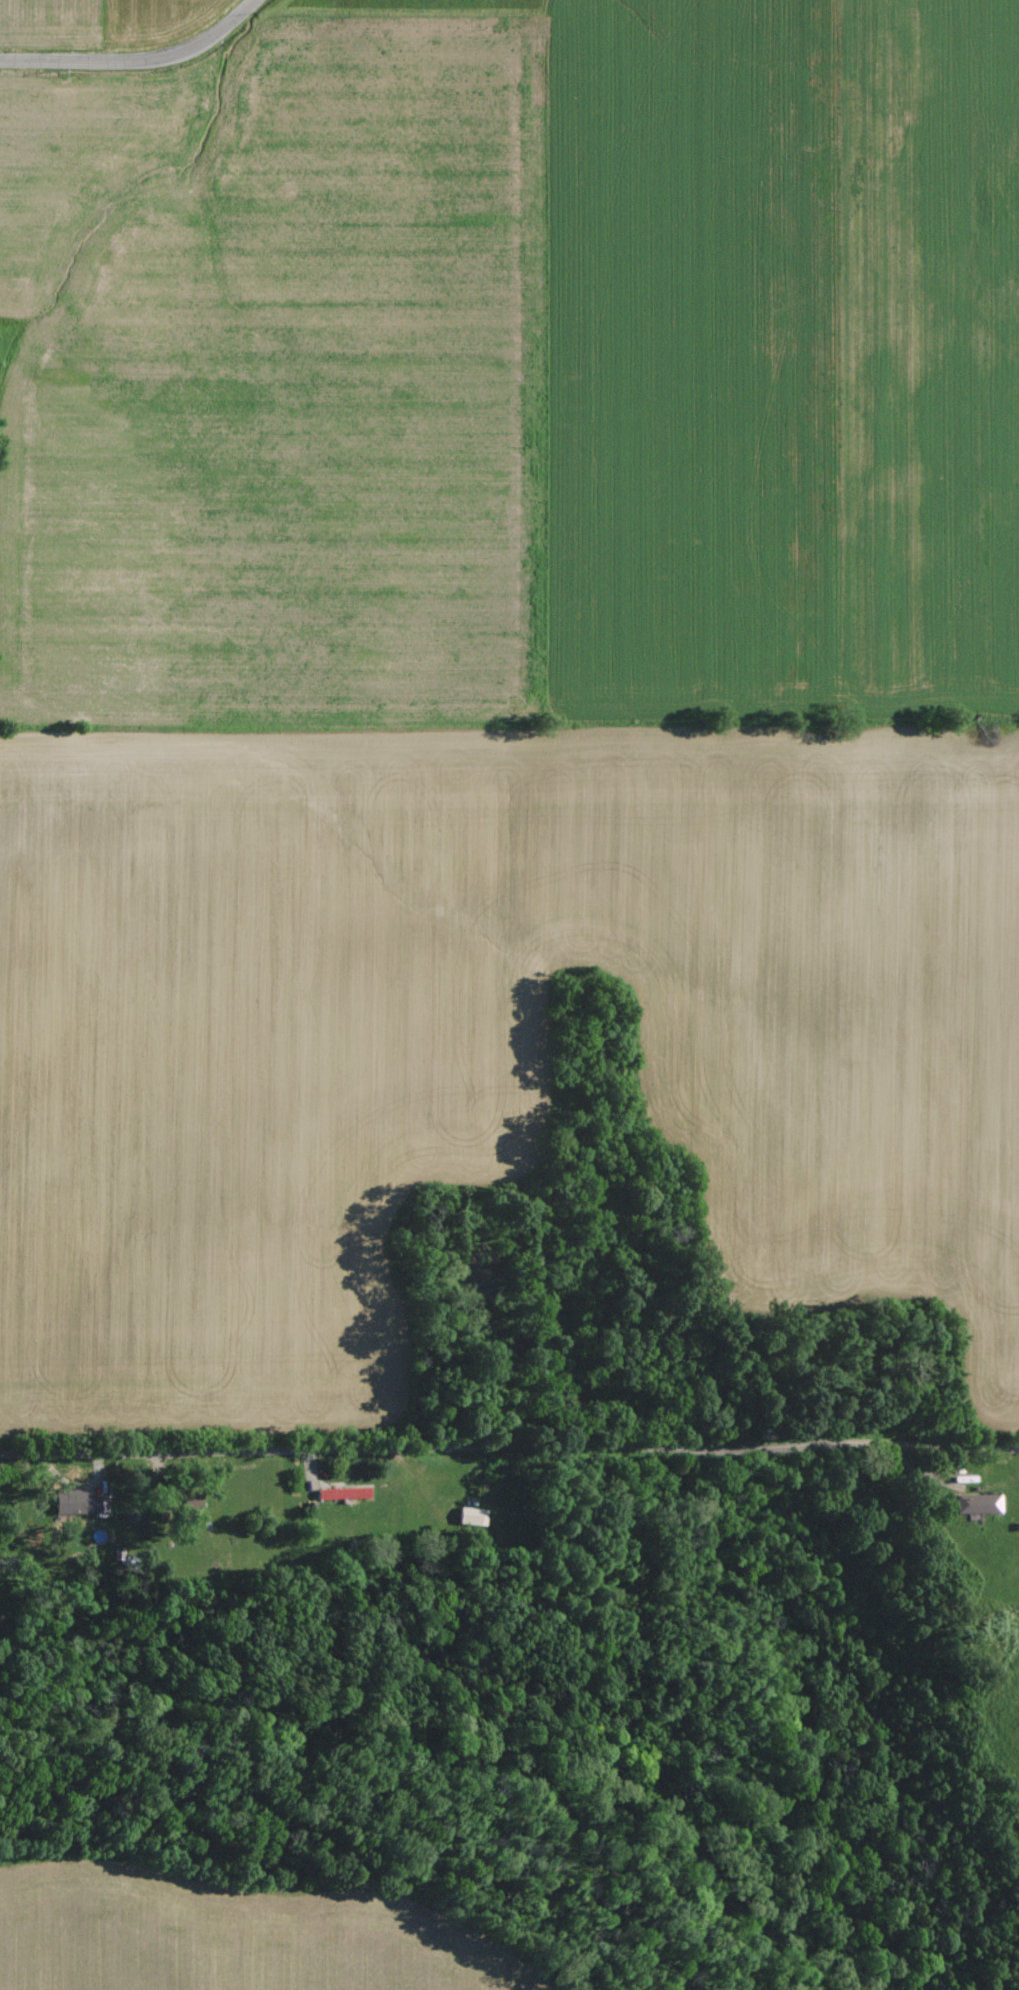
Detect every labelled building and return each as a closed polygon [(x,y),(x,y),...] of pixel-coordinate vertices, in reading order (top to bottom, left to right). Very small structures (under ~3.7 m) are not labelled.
[(317,1500),(369,1498),(368,1488),(317,1489),(317,1500)] [(91,1513),(90,1493),(55,1495),(56,1515),(91,1513)] [(1000,1494),(954,1495),(955,1515),(1001,1513),(1000,1494)] [(458,1524),(485,1525),(485,1510),(459,1508),(458,1524)]
